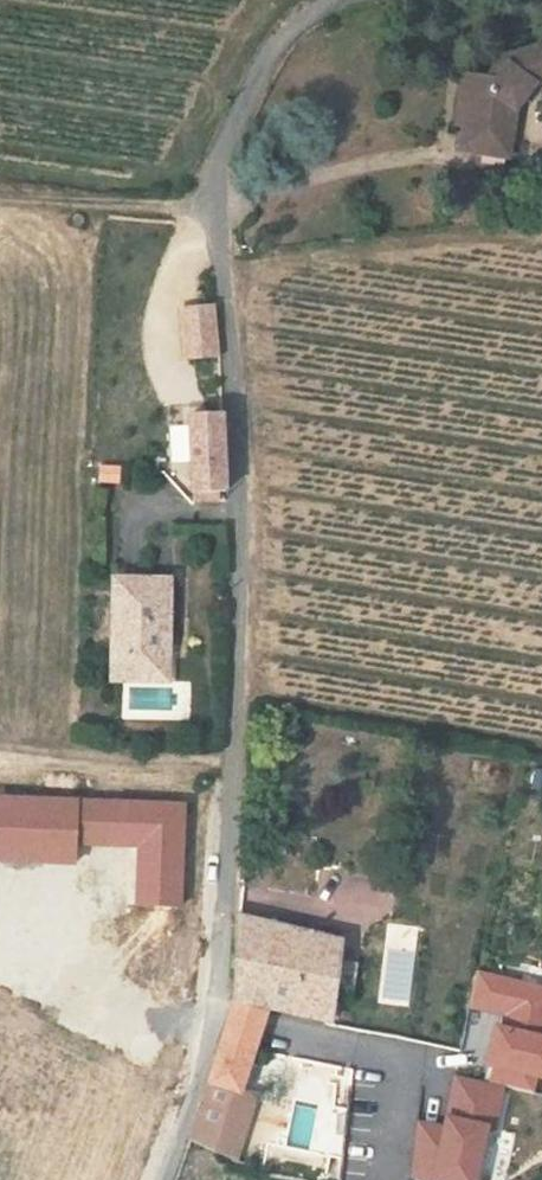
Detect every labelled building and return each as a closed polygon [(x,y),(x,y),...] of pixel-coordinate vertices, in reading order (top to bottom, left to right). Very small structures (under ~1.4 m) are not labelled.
[(541,59),(541,56),(531,27),(471,49),(458,89),(436,98),(447,127),(455,124),(461,142),(469,166),(489,159),(486,150),(512,141),(499,107),(508,74),(541,59)] [(455,124),(447,127),(454,146),(461,142),(455,124)] [(512,141),(486,150),(489,159),(515,150),(512,141)] [(216,357),(212,302),(181,304),(184,359),(216,357)] [(193,493),(224,493),(224,417),(193,417),(193,493)] [(115,482),(117,470),(99,467),(97,480),(115,482)] [(114,677),(168,677),(169,574),(115,574),(114,677)] [(182,799),(0,794),(0,863),(71,865),(72,846),(127,848),(126,906),(179,908),(182,799)] [(259,1008),(353,1027),(362,1029),(367,997),(335,989),(341,932),(237,913),(235,999),(184,1147),(215,1155),(236,1091),(233,1089),(259,1008)] [(401,1179),(474,1179),(490,1086),(528,1093),(530,1082),(541,1084),(541,982),(473,971),(466,1010),(487,1013),(475,1079),(446,1074),(438,1124),(412,1119),(401,1179)] [(236,1091),(215,1155),(237,1159),(255,1099),(236,1091)]
